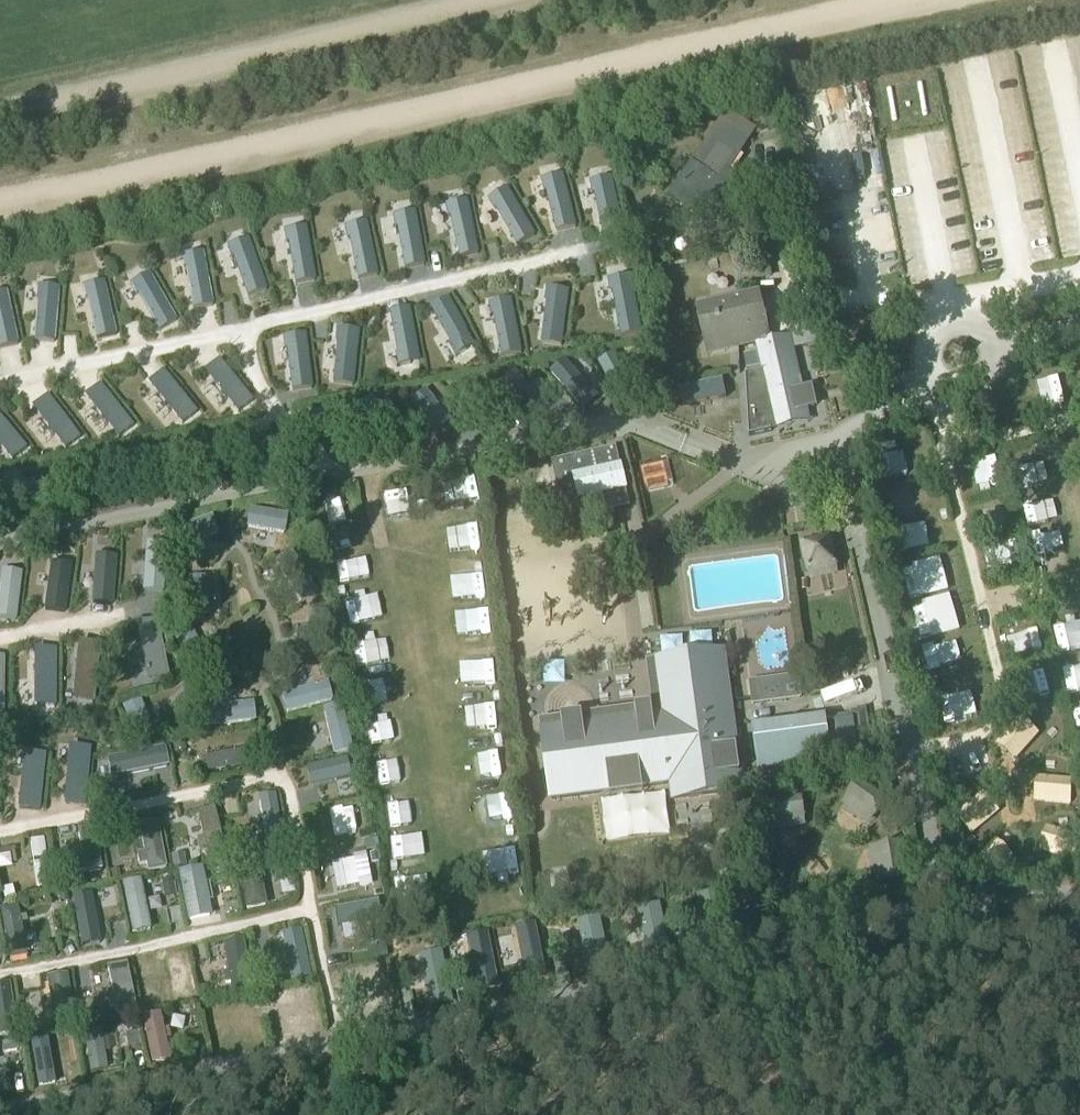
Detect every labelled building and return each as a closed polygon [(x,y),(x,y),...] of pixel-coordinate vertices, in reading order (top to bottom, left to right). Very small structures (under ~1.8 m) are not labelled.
[(694,165),(672,197),(698,214),(704,206),(713,212),(733,182),(723,175),(748,137),(729,124),(699,168),(694,165)] [(575,229),(563,179),(555,181),(554,179),(541,182),(544,195),(546,195),(556,233),(575,229)] [(622,232),(612,182),(603,184),(603,182),(590,184),(593,197),(595,197),(603,236),(622,232)] [(534,237),(508,193),(501,197),(500,196),(488,202),(495,214),(497,212),(517,247),(534,237)] [(477,255),(466,205),(458,207),(457,205),(444,207),(447,220),(449,220),(457,259),(477,255)] [(424,266),(414,216),(405,218),(404,216),(392,218),(394,231),(396,231),(404,270),(424,266)] [(376,276),(366,227),(357,229),(357,227),(344,229),(347,242),(349,242),(357,280),(376,276)] [(313,282),(305,232),(297,234),(296,231),(283,234),(285,247),(288,246),(294,285),(313,282)] [(265,291),(248,244),(240,246),(239,244),(227,249),(231,261),(233,261),(246,298),(265,291)] [(763,247),(730,255),(737,287),(771,279),(763,247)] [(212,306),(202,257),(193,258),(193,256),(180,259),(182,272),(185,271),(192,310),(212,306)] [(174,322),(149,278),(141,283),(140,281),(128,287),(135,299),(137,298),(157,332),(174,322)] [(541,280),(530,281),(533,308),(544,307),(541,280)] [(641,333),(631,284),(622,285),(622,283),(609,286),(611,299),(613,298),(621,337),(641,333)] [(114,337),(103,287),(95,289),(94,287),(81,290),(84,303),(86,302),(94,341),(114,337)] [(54,343),(57,292),(48,292),(49,290),(35,289),(34,302),(37,302),(34,341),(54,343)] [(562,346),(568,296),(559,295),(559,293),(546,292),(545,305),(547,305),(543,344),(562,346)] [(758,294),(694,309),(703,345),(706,358),(753,347),(759,369),(743,373),(749,436),(771,431),(769,425),(772,424),(808,416),(804,401),(803,397),(814,395),(803,347),(800,336),(792,337),(770,343),(767,330),(758,294)] [(5,297),(0,298),(0,350),(16,347),(5,297)] [(786,308),(792,337),(800,336),(803,347),(833,340),(823,300),(786,308)] [(465,350),(472,345),(447,301),(430,311),(450,346),(448,347),(454,358),(466,351),(465,350)] [(521,354),(511,304),(502,306),(502,304),(489,307),(492,319),(494,319),(502,358),(521,354)] [(409,363),(418,361),(408,311),(389,315),(396,354),(394,354),(396,367),(409,365),(409,363)] [(353,387),(357,337),(348,336),(348,334),(335,333),(334,346),(336,346),(333,386),(353,387)] [(311,390),(304,340),(296,341),(295,339),(282,341),(284,354),(286,353),(291,393),(311,390)] [(611,390),(626,382),(614,357),(598,365),(611,390)] [(1039,358),(1022,360),(1024,382),(1041,380),(1039,358)] [(219,362),(204,374),(236,414),(252,401),(219,362)] [(563,362),(551,375),(584,411),(597,398),(563,362)] [(195,413),(163,373),(147,386),(180,425),(195,413)] [(132,426),(99,387),(84,399),(117,439),(132,426)] [(424,394),(410,405),(428,426),(442,415),(424,394)] [(80,437),(47,398),(32,410),(64,450),(80,437)] [(0,419),(0,450),(10,462),(25,449),(0,419)] [(893,439),(871,441),(874,465),(895,463),(893,439)] [(628,509),(615,450),(552,465),(564,520),(583,516),(584,519),(628,509)] [(1003,459),(1015,471),(1024,462),(1012,450),(1003,459)] [(986,453),(965,460),(971,479),(993,472),(986,453)] [(435,493),(457,488),(451,461),(429,466),(435,493)] [(369,480),(375,512),(395,509),(390,476),(369,480)] [(883,506),(907,501),(902,476),(878,481),(883,506)] [(1019,515),(1038,509),(1030,486),(1012,492),(1019,515)] [(309,516),(328,512),(324,495),(305,499),(309,516)] [(469,512),(446,513),(447,538),(471,536),(469,512)] [(286,518),(249,513),(247,529),(283,534),(286,518)] [(210,520),(175,532),(181,548),(216,536),(210,520)] [(980,532),(986,556),(1010,550),(1003,526),(980,532)] [(1023,532),(1027,552),(1046,549),(1042,528),(1023,532)] [(359,538),(326,546),(331,569),(364,561),(359,538)] [(832,543),(799,550),(805,580),(838,573),(832,543)] [(67,546),(53,547),(54,567),(69,566),(67,546)] [(164,547),(145,546),(142,590),(161,591),(164,547)] [(472,554),(440,558),(444,584),(475,580),(472,554)] [(313,593),(290,555),(276,563),(299,602),(313,593)] [(112,560),(93,559),(91,603),(110,604),(112,560)] [(900,584),(934,580),(932,562),(898,566),(900,584)] [(69,569),(50,567),(45,611),(64,613),(69,569)] [(1,575),(0,587),(0,620),(16,621),(20,577),(1,575)] [(188,580),(191,617),(207,616),(205,579),(188,580)] [(339,609),(370,603),(365,580),(334,586),(339,609)] [(911,618),(928,618),(928,594),(910,594),(911,618)] [(457,596),(457,621),(482,620),(481,595),(457,596)] [(309,614),(308,651),(324,652),(325,615),(309,614)] [(1001,618),(1003,639),(1032,637),(1030,616),(1001,618)] [(373,617),(341,626),(347,652),(380,643),(373,617)] [(1046,641),(1068,638),(1065,618),(1043,621),(1046,641)] [(167,680),(155,623),(135,627),(143,665),(146,664),(148,676),(146,677),(147,681),(165,677),(166,680),(167,680)] [(213,673),(192,632),(178,640),(198,680),(213,673)] [(915,637),(918,667),(931,665),(928,636),(915,637)] [(94,706),(97,647),(77,646),(75,685),(77,685),(76,697),(74,697),(74,701),(93,702),(93,706),(94,706)] [(1038,651),(1016,654),(1019,679),(1041,676),(1038,651)] [(53,710),(53,652),(33,652),(33,691),(36,691),(36,703),(34,703),(34,707),(53,707),(53,710)] [(355,690),(375,685),(371,664),(351,668),(355,690)] [(666,716),(545,732),(554,803),(675,787),(677,802),(744,793),(727,672),(661,680),(666,716)] [(804,673),(753,677),(754,701),(805,697),(804,673)] [(929,707),(951,705),(950,683),(927,685),(929,707)] [(326,685),(282,697),(286,713),(330,701),(326,685)] [(490,691),(456,692),(457,717),(491,716),(490,691)] [(1014,705),(1021,728),(1053,718),(1046,695),(1014,705)] [(124,709),(137,744),(153,738),(140,703),(124,709)] [(252,706),(207,710),(208,726),(253,723),(252,706)] [(363,733),(384,728),(379,706),(358,711),(363,733)] [(349,752),(339,708),(323,712),(333,756),(349,752)] [(784,771),(780,736),(757,739),(762,774),(784,771)] [(1063,741),(1042,746),(1047,766),(1068,761),(1063,741)] [(183,742),(172,744),(174,754),(185,752),(183,742)] [(459,744),(460,763),(491,761),(490,742),(459,744)] [(65,806),(85,807),(89,749),(88,749),(88,752),(69,751),(69,755),(71,755),(70,768),(68,767),(65,806)] [(162,749),(108,760),(111,778),(166,767),(162,749)] [(253,751),(201,762),(204,777),(257,766),(253,751)] [(20,813),(40,814),(44,756),(43,756),(43,759),(24,758),(24,763),(26,763),(25,775),(23,775),(20,813)] [(966,761),(943,767),(950,790),(972,784),(966,761)] [(347,782),(343,765),(316,771),(320,788),(347,782)] [(842,795),(866,792),(864,767),(839,770),(842,795)] [(500,802),(499,783),(476,784),(477,804),(500,802)] [(343,792),(319,796),(323,824),(347,821),(343,792)] [(272,794),(258,797),(266,840),(280,838),(272,794)] [(198,811),(203,839),(197,840),(200,853),(206,852),(208,860),(223,857),(214,808),(198,811)] [(1069,815),(1046,815),(1047,836),(1070,836),(1069,815)] [(139,825),(144,851),(137,853),(139,865),(146,864),(148,871),(164,867),(155,822),(139,825)] [(78,828),(83,857),(76,858),(78,872),(85,871),(86,873),(100,871),(93,826),(78,828)] [(484,860),(508,856),(504,833),(481,836),(484,860)] [(42,839),(30,840),(36,886),(48,884),(42,839)] [(326,876),(360,870),(356,845),(321,851),(326,876)] [(182,852),(171,853),(173,867),(184,866),(182,852)] [(890,874),(888,852),(866,853),(868,875),(890,874)] [(255,855),(237,859),(247,909),(265,905),(255,855)] [(228,862),(213,864),(215,876),(230,873),(228,862)] [(208,883),(202,884),(198,867),(178,871),(189,920),(209,915),(206,902),(212,901),(208,883)] [(566,884),(567,871),(542,871),(542,884),(566,884)] [(139,878),(122,882),(132,933),(150,930),(139,878)] [(387,901),(412,900),(411,880),(386,881),(387,901)] [(172,881),(161,883),(164,896),(175,894),(172,881)] [(11,885),(1,887),(4,897),(14,894),(11,885)] [(364,919),(366,890),(316,887),(315,917),(364,919)] [(730,941),(720,889),(699,893),(709,945),(730,941)] [(64,891),(58,892),(61,903),(66,902),(64,891)] [(88,891),(72,895),(81,944),(98,941),(88,891)] [(671,954),(661,902),(639,906),(649,958),(671,954)] [(10,959),(25,956),(15,905),(0,908),(0,909),(10,959)] [(611,967),(601,915),(579,919),(589,971),(611,967)] [(544,975),(534,921),(515,924),(525,979),(544,975)] [(309,977),(299,928),(282,932),(291,980),(309,977)] [(495,985),(485,931),(467,934),(477,989),(495,985)] [(233,993),(251,989),(241,939),(223,943),(229,972),(223,973),(225,983),(231,982),(233,993)] [(451,1002),(442,950),(420,954),(430,1006),(451,1002)] [(107,967),(113,996),(107,997),(110,1008),(115,1007),(117,1013),(135,1010),(125,963),(107,967)] [(65,975),(46,978),(53,1024),(72,1021),(65,975)] [(16,1035),(9,985),(0,986),(0,1037),(16,1035)] [(205,986),(198,987),(201,1001),(208,999),(205,986)] [(294,1000),(300,1024),(313,1021),(307,997),(294,1000)] [(90,1010),(80,1012),(83,1023),(93,1021),(90,1010)] [(167,1027),(162,1028),(159,1013),(143,1016),(153,1064),(168,1060),(164,1039),(169,1038),(167,1027)] [(106,1035),(100,1036),(98,1028),(83,1031),(90,1072),(105,1069),(102,1051),(109,1050),(106,1035)] [(137,1031),(126,1032),(128,1046),(139,1044),(137,1031)] [(2,1042),(3,1052),(15,1050),(14,1040),(2,1042)]
